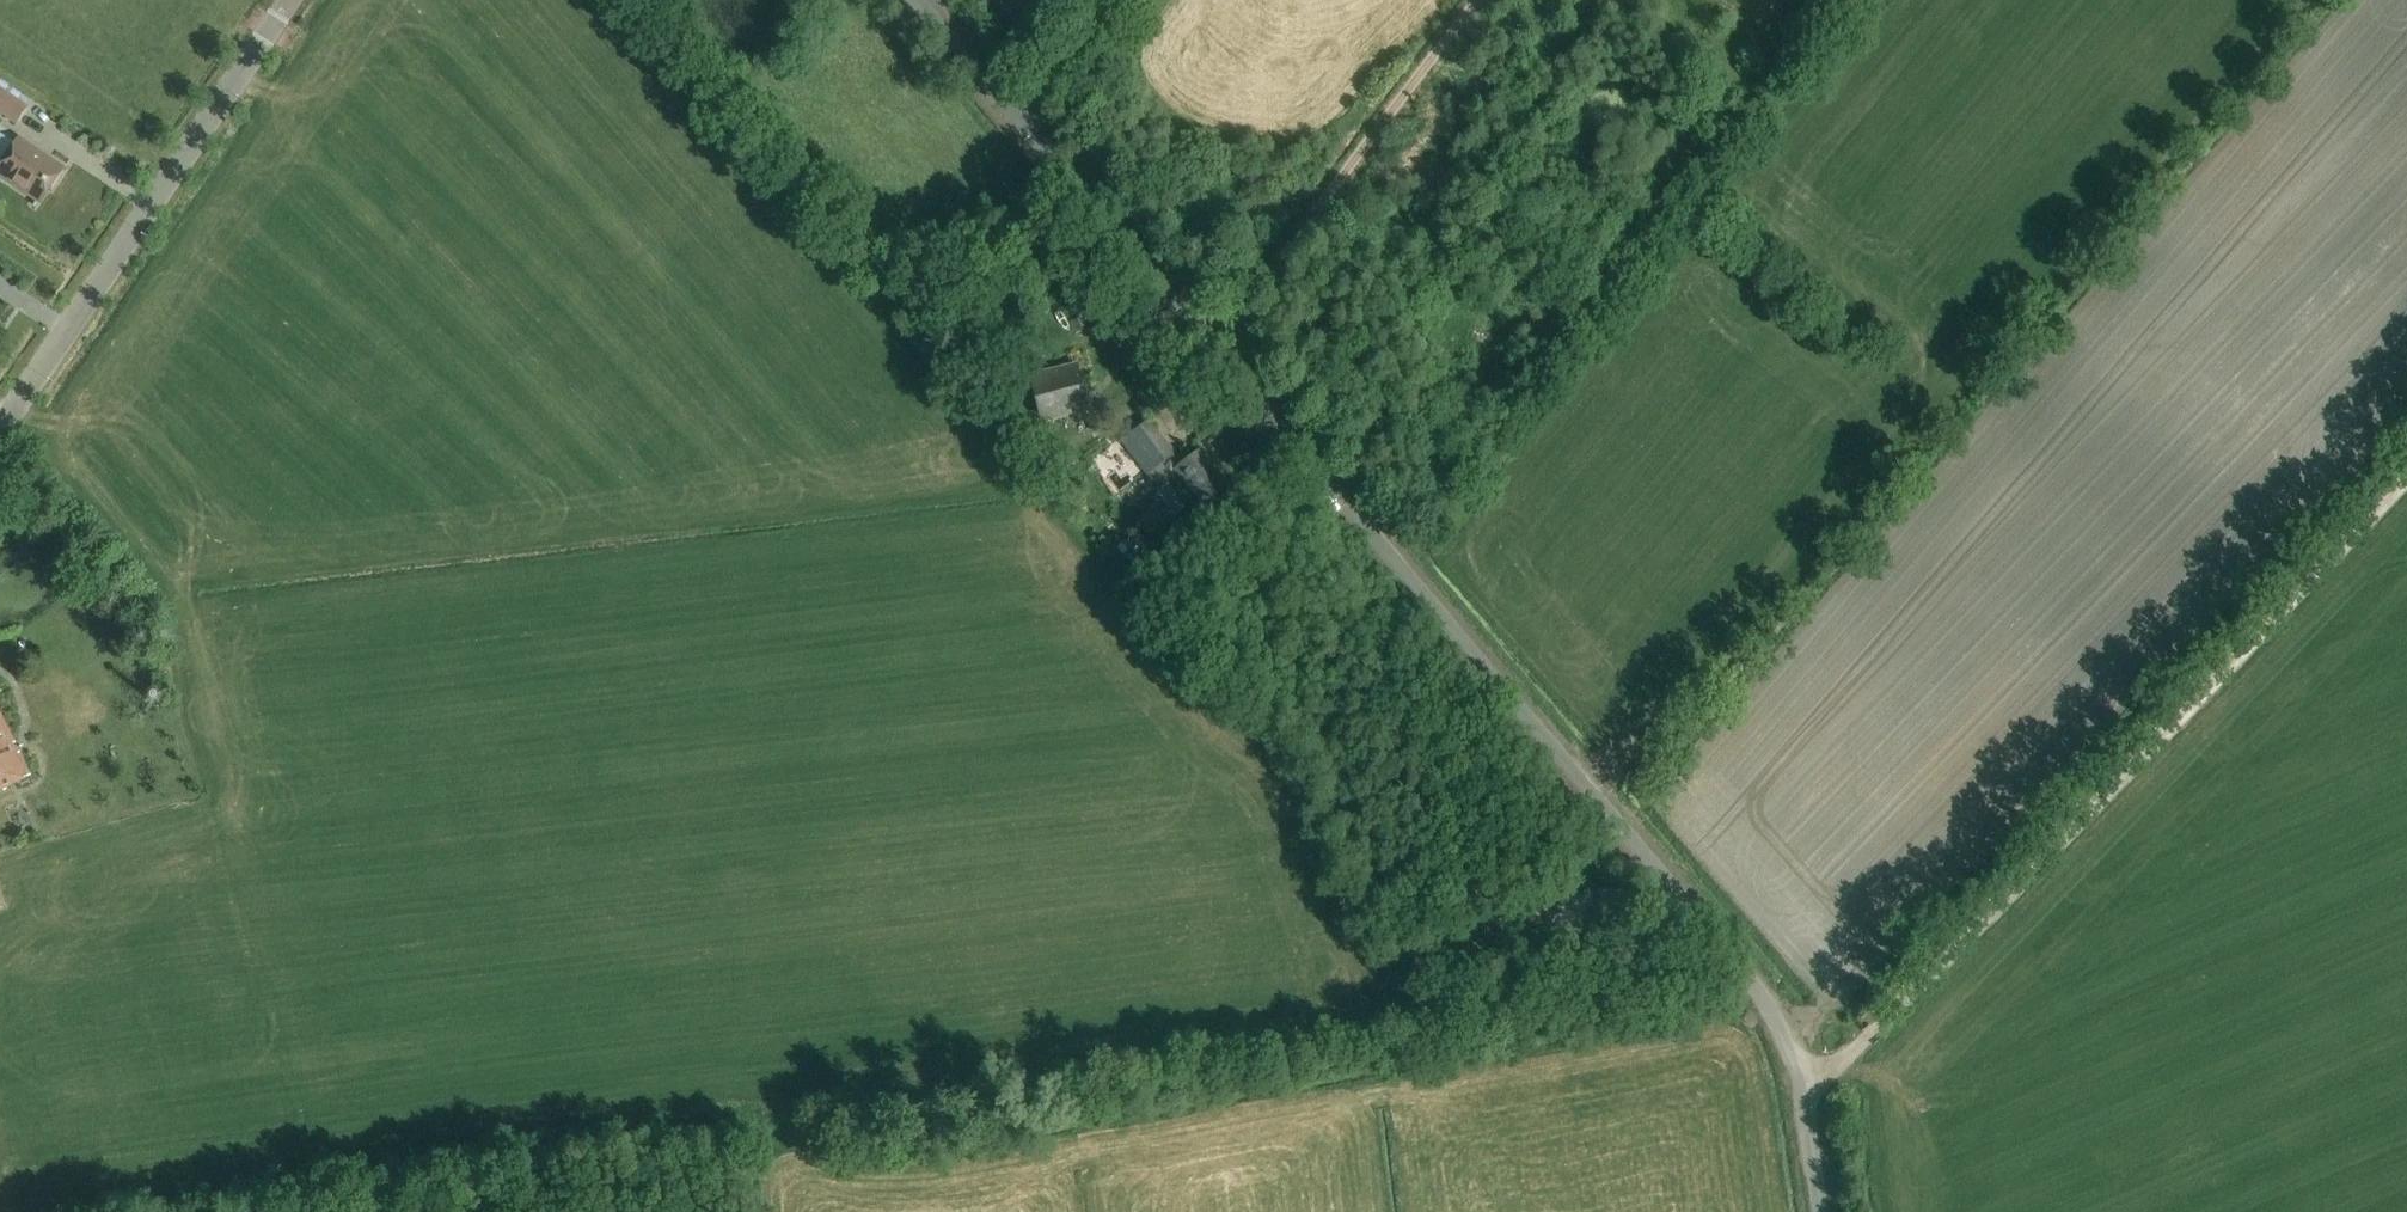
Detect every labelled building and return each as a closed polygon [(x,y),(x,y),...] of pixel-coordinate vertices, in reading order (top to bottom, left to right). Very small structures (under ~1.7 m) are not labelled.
[(14,127),(24,111),(0,94),(0,117),(14,127)] [(18,135),(0,163),(0,178),(41,205),(66,167),(18,135)] [(1042,421),(1088,410),(1077,364),(1031,375),(1042,421)] [(1140,426),(1135,418),(1123,427),(1128,434),(1120,441),(1143,473),(1151,483),(1181,461),(1173,451),(1150,419),(1140,426)] [(1203,504),(1228,484),(1201,449),(1176,469),(1203,504)] [(1245,497),(1231,509),(1239,518),(1253,506),(1245,497)] [(29,775),(0,713),(0,789),(29,775)]
